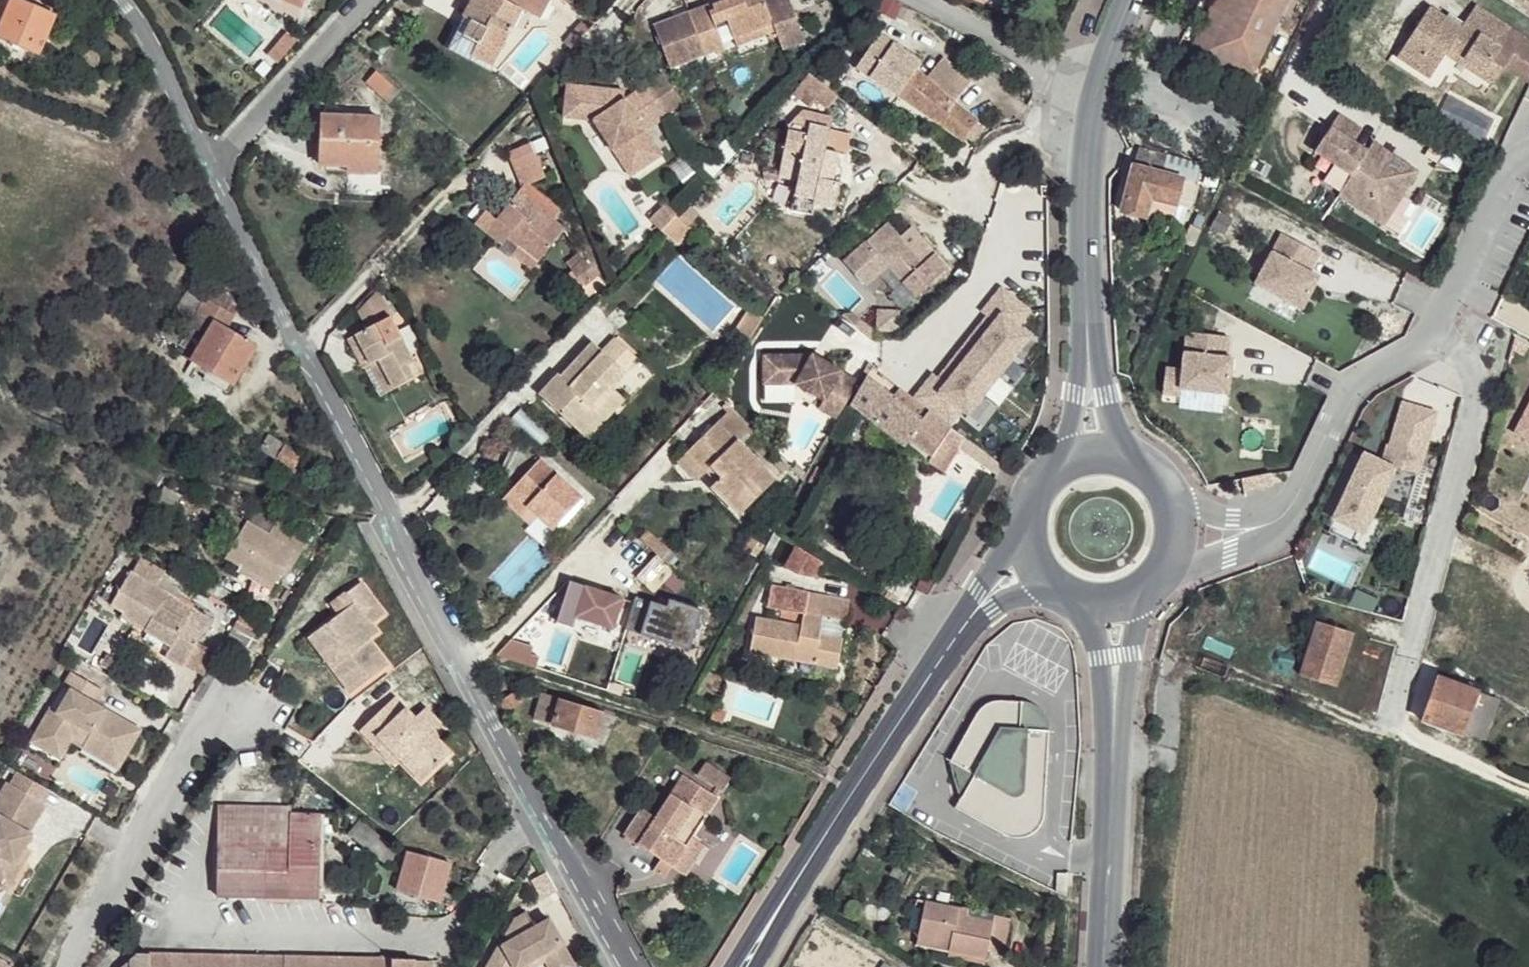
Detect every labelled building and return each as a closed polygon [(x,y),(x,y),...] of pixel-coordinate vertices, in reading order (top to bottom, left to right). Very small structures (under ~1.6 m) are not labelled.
[(0,32),(0,36),(40,52),(56,15),(20,0),(14,0),(0,32)] [(472,62),(489,72),(523,9),(506,0),(473,0),(463,18),(474,23),(466,37),(480,44),(472,62)] [(648,20),(663,63),(708,46),(710,51),(719,47),(710,25),(722,20),(728,39),(768,24),(772,33),(777,47),(799,38),(784,0),(715,0),(708,3),(706,0),(682,9),(683,15),(670,19),(668,13),(648,20)] [(1179,55),(1244,85),(1249,73),(1202,51),(1227,0),(1204,0),(1179,55)] [(1202,51),(1249,73),(1283,0),(1227,0),(1202,51)] [(1474,5),(1462,24),(1467,26),(1478,8),(1474,5)] [(1398,54),(1433,74),(1444,56),(1447,50),(1484,71),(1492,60),(1505,68),(1508,61),(1528,73),(1528,40),(1511,29),(1478,8),(1467,26),(1462,24),(1460,29),(1455,36),(1439,25),(1443,19),(1427,8),(1398,54)] [(682,9),(668,13),(670,19),(683,15),(682,9)] [(288,49),(309,26),(299,17),(278,39),(288,49)] [(447,49),(472,62),(480,44),(466,37),(474,23),(463,18),(447,49)] [(1460,29),(1443,19),(1439,25),(1455,36),(1460,29)] [(909,70),(919,55),(879,23),(869,39),(902,66),(887,88),(962,141),(964,139),(973,146),(984,129),(975,122),(977,119),(909,70)] [(768,24),(728,39),(732,47),(772,33),(768,24)] [(1447,50),(1444,56),(1494,86),(1505,68),(1492,60),(1484,71),(1447,50)] [(1433,74),(1398,54),(1394,60),(1429,81),(1433,74)] [(924,79),(953,101),(969,80),(941,58),(924,79)] [(1505,68),(1528,82),(1528,73),(1508,61),(1505,68)] [(391,81),(375,68),(365,77),(381,91),(391,81)] [(664,75),(647,85),(666,116),(683,106),(664,75)] [(810,76),(791,96),(807,109),(813,101),(827,112),(838,98),(810,76)] [(666,116),(649,88),(647,85),(623,99),(616,103),(608,89),(567,83),(563,115),(593,120),(612,150),(620,146),(636,172),(660,156),(643,130),(666,116)] [(623,90),(608,89),(616,103),(623,99),(623,90)] [(377,173),(380,116),(322,113),(320,163),(348,164),(347,171),(377,173)] [(1332,131),(1353,146),(1362,134),(1339,119),(1332,131)] [(775,171),(788,174),(816,122),(805,120),(801,143),(783,139),(775,171)] [(816,122),(788,174),(798,176),(794,190),(810,194),(809,199),(832,204),(837,182),(825,179),(831,151),(843,154),(848,130),(816,122)] [(1366,155),(1353,146),(1332,131),(1314,155),(1349,179),(1337,197),(1381,227),(1416,176),(1372,147),(1366,155)] [(629,178),(636,172),(620,146),(612,150),(629,178)] [(1138,150),(1121,212),(1147,219),(1152,201),(1189,210),(1200,166),(1138,150)] [(837,182),(843,154),(831,151),(825,179),(837,182)] [(513,163),(522,187),(523,186),(524,186),(543,178),(534,154),(513,163)] [(517,247),(538,262),(564,229),(554,220),(542,211),(548,204),(524,186),(523,186),(522,187),(487,232),(502,245),(507,239),(517,247)] [(810,194),(794,190),(791,208),(806,212),(809,199),(810,194)] [(542,211),(554,220),(559,213),(548,204),(542,211)] [(661,230),(670,221),(675,216),(677,214),(666,205),(650,224),(659,233),(661,230)] [(950,254),(934,240),(922,253),(896,229),(882,216),(842,258),(866,280),(888,258),(892,262),(903,274),(918,288),(950,254)] [(922,253),(934,240),(908,217),(896,229),(922,253)] [(689,232),(670,221),(661,230),(677,245),(689,232)] [(1284,238),(1257,287),(1303,312),(1320,281),(1311,276),(1321,257),(1284,238)] [(512,253),(533,270),(538,262),(517,247),(512,253)] [(566,261),(571,268),(586,286),(597,278),(577,252),(566,261)] [(903,274),(892,262),(884,271),(896,281),(903,274)] [(586,286),(571,268),(564,274),(578,293),(586,286)] [(368,328),(389,316),(378,291),(358,310),(368,328)] [(935,377),(914,400),(950,429),(960,417),(966,421),(1031,340),(1019,330),(1032,314),(1003,291),(984,316),(988,320),(996,326),(947,387),(940,381),(935,377)] [(236,313),(207,297),(191,323),(208,333),(194,357),(210,367),(234,381),(257,343),(227,327),(236,313)] [(852,322),(861,329),(881,310),(872,302),(852,322)] [(729,333),(746,344),(763,318),(746,308),(729,333)] [(379,359),(395,388),(421,373),(389,316),(368,328),(355,335),(371,365),(379,359)] [(988,320),(940,381),(947,387),(996,326),(988,320)] [(1231,339),(1189,334),(1184,372),(1168,370),(1164,395),(1182,397),(1183,390),(1229,396),(1234,361),(1228,360),(1231,339)] [(364,367),(371,365),(355,335),(348,339),(364,367)] [(621,369),(625,373),(637,359),(614,337),(602,351),(593,343),(561,378),(557,374),(539,394),(582,434),(602,414),(593,406),(612,388),(606,384),(621,369)] [(818,419),(832,428),(855,389),(811,358),(765,357),(764,387),(796,389),(823,409),(818,419)] [(379,394),(395,388),(379,359),(371,365),(364,367),(379,394)] [(234,381),(210,367),(205,376),(229,391),(234,381)] [(612,388),(625,373),(621,369),(606,384),(612,388)] [(926,452),(940,433),(866,377),(850,407),(904,446),(908,440),(926,452)] [(624,398),(612,388),(593,406),(602,414),(582,434),(588,439),(624,398)] [(1409,503),(1435,415),(1404,405),(1386,466),(1365,456),(1336,519),(1364,533),(1374,511),(1382,495),(1409,503)] [(1516,431),(1528,438),(1528,406),(1516,431)] [(753,430),(731,408),(718,423),(740,444),(753,430)] [(774,476),(740,444),(718,423),(688,455),(706,472),(710,467),(721,478),(711,489),(739,514),(774,476)] [(956,451),(964,440),(950,429),(943,440),(956,451)] [(274,439),(267,452),(295,468),(304,454),(274,439)] [(919,457),(922,459),(927,463),(932,456),(926,452),(908,440),(904,446),(919,457)] [(932,456),(927,463),(940,474),(956,451),(943,440),(932,456)] [(917,460),(919,457),(904,446),(903,452),(903,455),(907,458),(913,461),(915,462),(917,460)] [(699,479),(706,472),(688,455),(680,462),(699,479)] [(540,459),(511,490),(539,515),(553,528),(582,496),(540,459)] [(539,515),(511,490),(503,499),(532,525),(539,515)] [(1382,495),(1374,511),(1384,514),(1404,520),(1409,503),(1382,495)] [(279,517),(271,531),(298,546),(303,551),(311,536),(279,517)] [(231,554),(251,519),(248,518),(229,551),(231,554)] [(271,531),(251,519),(231,554),(243,560),(278,580),(283,571),(298,546),(271,531)] [(1364,533),(1336,519),(1330,533),(1358,546),(1364,533)] [(646,528),(638,538),(660,559),(669,549),(646,528)] [(813,576),(823,558),(794,542),(784,560),(813,576)] [(303,551),(298,546),(283,571),(290,575),(303,551)] [(278,580),(243,560),(239,568),(274,587),(278,580)] [(172,655),(200,608),(197,606),(189,618),(164,603),(170,591),(133,570),(115,601),(126,609),(123,614),(175,644),(170,654),(172,655)] [(356,599),(322,624),(345,655),(334,664),(354,689),(391,662),(371,637),(382,628),(376,619),(388,610),(364,578),(350,590),(356,599)] [(555,622),(572,627),(575,617),(612,629),(622,598),(569,580),(555,622)] [(688,650),(701,610),(668,599),(666,606),(634,596),(624,629),(688,650)] [(818,622),(841,625),(844,605),(802,598),(796,630),(751,623),(746,656),(790,663),(811,666),(833,670),(837,643),(816,639),(818,622)] [(217,618),(200,608),(172,655),(186,663),(206,629),(210,631),(217,618)] [(837,643),(841,625),(818,622),(816,639),(837,643)] [(1319,622),(1301,675),(1336,687),(1353,633),(1319,622)] [(345,655),(322,624),(310,632),(334,664),(345,655)] [(811,666),(790,663),(788,672),(809,676),(811,666)] [(77,670),(69,684),(78,689),(65,712),(55,707),(39,735),(57,745),(59,741),(73,748),(82,732),(93,739),(117,752),(136,718),(104,701),(111,688),(77,670)] [(1438,677),(1421,721),(1465,737),(1480,693),(1438,677)] [(78,689),(69,684),(55,707),(65,712),(78,689)] [(506,711),(522,699),(517,690),(500,701),(506,711)] [(595,738),(603,712),(541,693),(533,719),(595,738)] [(436,736),(415,714),(396,694),(362,726),(374,739),(381,733),(402,755),(423,777),(451,752),(436,736)] [(1500,702),(1480,694),(1466,734),(1487,741),(1500,702)] [(975,717),(951,761),(975,775),(962,798),(955,807),(1004,835),(1012,837),(1021,837),(1030,835),(1036,831),(1041,824),(1044,816),(1049,731),(1048,719),(1043,711),(1037,705),(1029,702),(1001,700),(995,701),(987,704),(981,708),(975,717)] [(427,703),(415,714),(436,736),(448,725),(427,703)] [(150,726),(136,718),(117,752),(131,760),(150,726)] [(381,733),(374,739),(394,761),(402,755),(381,733)] [(57,745),(39,735),(36,741),(66,759),(73,748),(59,741),(57,745)] [(117,752),(93,739),(89,747),(112,761),(117,752)] [(131,760),(117,752),(112,761),(125,770),(131,760)] [(975,775),(951,761),(953,774),(957,789),(962,798),(975,775)] [(731,779),(706,764),(698,776),(723,791),(731,779)] [(624,835),(671,866),(690,837),(717,797),(683,775),(655,816),(641,808),(624,835)] [(31,848),(39,835),(35,832),(51,806),(12,783),(0,802),(0,813),(3,815),(0,820),(0,881),(9,886),(31,848)] [(219,894),(255,895),(271,896),(321,897),(322,815),(291,813),(292,807),(221,806),(219,894)] [(374,853),(382,843),(359,824),(350,833),(374,853)] [(690,837),(671,866),(685,875),(704,846),(690,837)] [(397,854),(382,843),(374,853),(391,866),(397,854)] [(37,852),(31,848),(9,886),(15,890),(37,852)] [(411,852),(400,889),(443,901),(453,864),(411,852)] [(271,896),(255,895),(256,908),(271,909),(271,896)] [(955,915),(957,907),(924,900),(917,935),(949,942),(947,950),(985,957),(987,949),(1003,953),(1010,917),(994,913),(992,921),(965,917),(955,915)] [(966,908),(957,907),(955,915),(965,917),(966,908)] [(488,966),(519,966),(520,965),(547,950),(550,957),(556,966),(561,966),(579,958),(555,915),(540,922),(532,908),(519,915),(511,930),(514,937),(503,943),(488,966)] [(949,942),(917,935),(916,943),(947,950),(949,942)] [(547,950),(520,965),(519,966),(532,966),(550,957),(547,950)] [(985,957),(947,950),(945,957),(983,964),(985,957)] [(414,960),(142,953),(125,966),(413,966),(414,960)] [(14,963),(0,954),(0,966),(12,966),(14,963)] [(561,966),(576,966),(582,964),(579,958),(561,966)]
